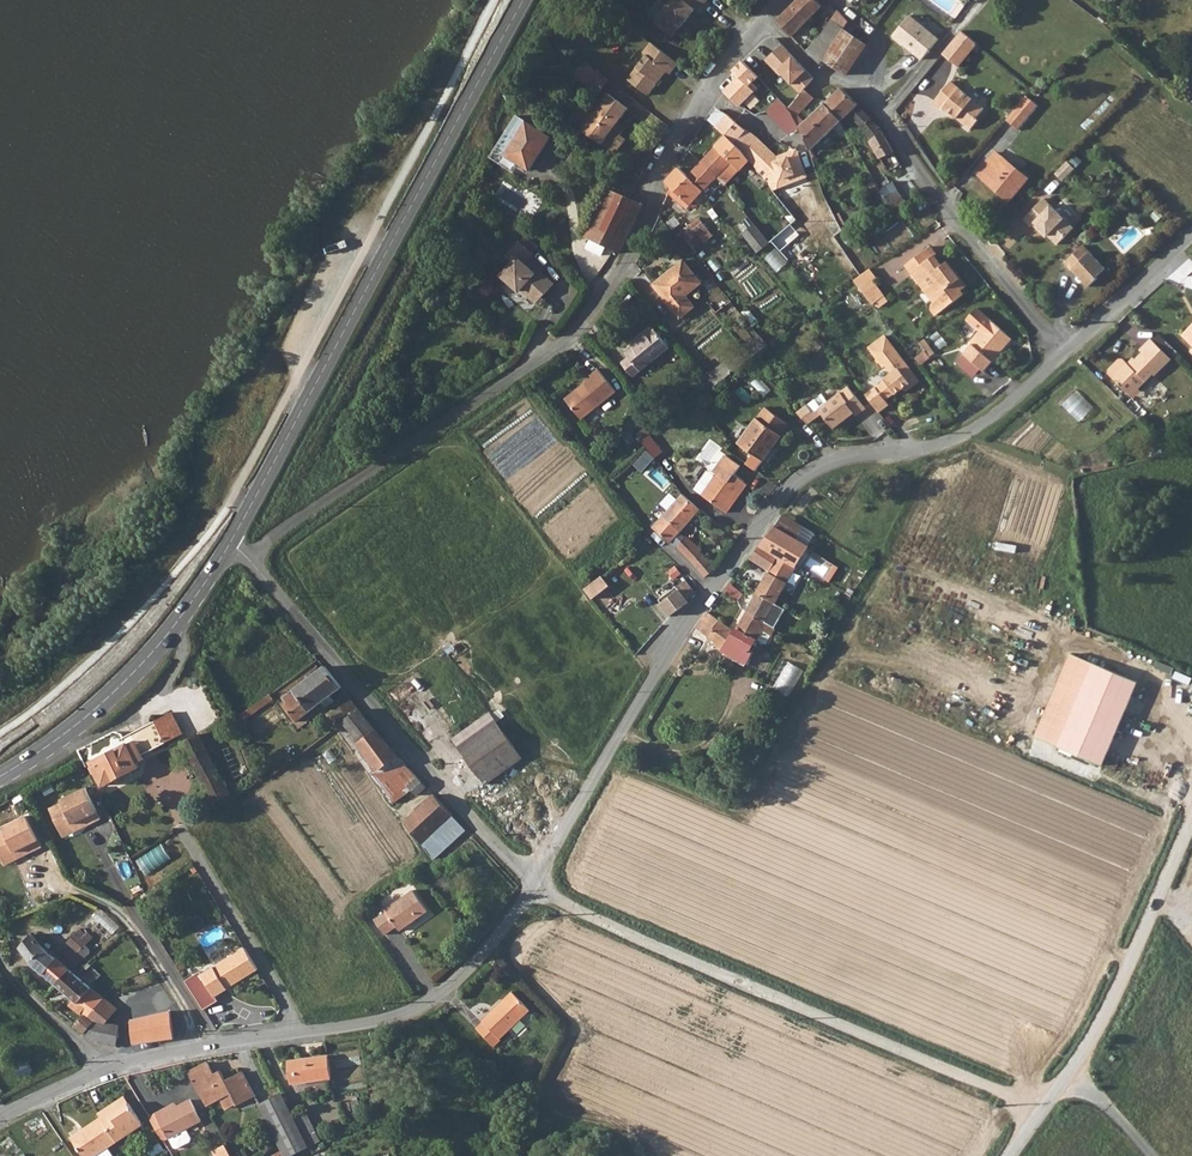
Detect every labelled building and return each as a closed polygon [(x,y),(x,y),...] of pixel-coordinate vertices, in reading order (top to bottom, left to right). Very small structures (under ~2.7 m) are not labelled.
[(656,17),(674,31),(685,15),(687,16),(696,3),(700,6),(705,0),(669,0),(656,17)] [(792,32),(799,26),(804,22),(824,4),(821,0),(797,0),(778,16),(792,32)] [(846,29),(851,22),(848,19),(842,12),(834,20),(846,29)] [(911,15),(894,36),(925,61),(942,39),(911,15)] [(825,30),(809,52),(807,54),(822,64),(824,61),(846,29),(834,20),(825,30)] [(808,26),(804,22),(799,26),(802,31),(808,26)] [(846,29),(824,61),(830,65),(831,63),(848,75),(869,45),(846,29)] [(960,29),(942,53),(958,65),(977,42),(960,29)] [(649,50),(631,75),(652,90),(670,65),(674,68),(681,57),(653,37),(645,48),(649,50)] [(782,41),(763,58),(760,56),(758,54),(737,73),(743,80),(751,88),(775,67),(794,59),(782,41)] [(800,92),(813,78),(795,59),(778,71),(800,92)] [(598,94),(608,81),(585,63),(575,76),(598,94)] [(755,92),(751,88),(743,80),(741,81),(728,93),(740,106),(755,92)] [(951,80),(934,102),(943,109),(944,107),(972,128),(980,117),(978,116),(985,106),(951,80)] [(891,153),(892,153),(882,130),(843,87),(826,103),(841,121),(847,130),(853,126),(847,117),(851,114),(872,137),(873,139),(872,140),(881,159),(883,157),(894,175),(901,171),(891,153)] [(796,120),(792,111),(787,105),(792,102),(795,98),(796,97),(788,90),(768,109),(790,131),(802,126),(802,124),(796,120)] [(813,99),(800,92),(796,97),(795,98),(792,102),(787,105),(792,111),(797,115),(813,99)] [(1026,94),(1009,121),(1023,130),(1040,103),(1026,94)] [(611,129),(615,123),(617,124),(628,109),(609,95),(588,122),(582,131),(615,154),(625,140),(620,136),(611,129)] [(802,124),(802,126),(810,150),(841,121),(826,103),(802,124)] [(723,132),(724,131),(736,142),(746,131),(729,116),(727,117),(719,109),(710,120),(723,132)] [(574,125),(582,131),(588,122),(581,117),(574,125)] [(522,119),(521,120),(501,151),(525,166),(546,134),(522,119)] [(611,129),(620,136),(624,130),(617,124),(615,123),(611,129)] [(736,142),(744,150),(761,141),(748,129),(746,131),(736,142)] [(726,135),(702,161),(717,177),(725,185),(750,161),(746,156),(742,151),(726,135)] [(744,150),(742,151),(746,156),(760,167),(758,170),(776,191),(809,177),(798,149),(780,156),(761,141),(744,150)] [(997,149),(979,170),(1011,198),(1029,177),(997,149)] [(702,161),(688,176),(703,191),(717,177),(702,161)] [(1076,168),(1069,161),(1056,173),(1064,180),(1076,168)] [(691,204),(703,191),(688,176),(679,167),(668,181),(691,204)] [(619,254),(642,205),(627,198),(608,189),(584,238),(613,252),(619,254)] [(900,189),(885,200),(896,214),(910,204),(900,189)] [(1044,198),(1024,218),(1032,226),(1033,225),(1042,234),(1044,232),(1057,245),(1074,228),(1044,198)] [(833,208),(824,213),(835,236),(844,231),(833,208)] [(785,222),(788,227),(797,220),(793,215),(785,222)] [(750,217),(738,227),(757,250),(769,241),(750,217)] [(698,218),(681,232),(689,242),(699,235),(705,242),(712,236),(698,218)] [(762,229),(772,241),(778,236),(768,224),(762,229)] [(519,243),(505,258),(511,264),(499,277),(516,293),(518,291),(534,306),(548,291),(533,276),(522,266),(532,256),(519,243)] [(1085,245),(1066,262),(1073,270),(1074,269),(1090,286),(1099,278),(1098,277),(1107,269),(1085,245)] [(942,267),(943,267),(936,256),(938,255),(932,247),(907,265),(921,283),(926,279),(948,309),(965,295),(963,292),(968,288),(954,270),(947,274),(942,267)] [(768,257),(779,270),(789,262),(778,249),(768,257)] [(681,261),(650,284),(676,317),(690,307),(682,296),(698,283),(681,261)] [(954,270),(949,262),(943,267),(942,267),(947,274),(954,270)] [(872,268),(863,275),(856,280),(873,304),(885,295),(875,280),(878,278),(872,268)] [(536,273),(533,276),(548,291),(551,288),(536,273)] [(926,279),(921,283),(935,302),(933,304),(932,309),(938,316),(948,309),(926,279)] [(1007,339),(1006,337),(1008,335),(992,320),(972,342),(974,345),(965,354),(986,372),(1012,344),(1007,340),(1007,339)] [(632,346),(635,350),(628,356),(629,357),(622,363),(635,377),(669,347),(653,328),(632,346)] [(1007,339),(1007,340),(1012,344),(1014,341),(1008,335),(1006,337),(1007,339)] [(709,377),(716,384),(749,360),(768,346),(760,336),(708,375),(709,377)] [(867,396),(880,413),(890,405),(886,400),(904,389),(908,386),(911,389),(920,382),(886,336),(870,348),(885,368),(887,366),(893,374),(885,380),(886,381),(867,396)] [(927,353),(919,356),(921,362),(937,357),(930,338),(923,341),(927,353)] [(1128,391),(1136,384),(1140,388),(1155,374),(1162,380),(1166,380),(1178,369),(1178,364),(1153,338),(1141,348),(1143,351),(1136,359),(1137,360),(1132,365),(1130,363),(1115,377),(1128,391)] [(632,346),(625,352),(628,356),(635,350),(632,346)] [(584,391),(569,403),(583,421),(618,393),(599,369),(591,376),(594,378),(582,388),(584,391)] [(709,390),(716,384),(709,377),(702,383),(709,390)] [(821,412),(832,427),(852,412),(854,415),(864,407),(848,384),(827,399),(821,391),(796,410),(807,422),(821,412)] [(1136,384),(1128,391),(1134,397),(1142,390),(1140,388),(1136,384)] [(584,391),(582,388),(566,400),(569,403),(584,391)] [(753,454),(747,463),(756,470),(789,424),(764,407),(757,417),(756,416),(737,443),(753,454)] [(651,434),(643,440),(650,450),(656,457),(663,452),(651,434)] [(710,441),(698,461),(715,471),(728,451),(710,441)] [(733,504),(729,501),(744,481),(723,466),(703,495),(727,512),(733,504)] [(733,504),(748,483),(744,481),(729,501),(733,504)] [(803,497),(798,494),(787,510),(792,513),(803,497)] [(682,495),(658,524),(654,530),(676,548),(678,546),(692,561),(704,577),(715,569),(703,553),(687,537),(686,538),(681,533),(701,510),(682,495)] [(807,545),(814,533),(788,518),(783,515),(775,527),(807,545)] [(807,545),(775,527),(761,546),(795,568),(807,545)] [(856,578),(807,545),(795,568),(799,570),(802,564),(846,594),(856,578)] [(770,570),(747,611),(766,622),(788,580),(795,568),(761,546),(752,559),(770,570)] [(661,623),(689,602),(687,599),(680,589),(662,564),(633,585),(661,623)] [(679,585),(687,580),(679,565),(670,570),(679,585)] [(792,583),(799,570),(795,568),(788,580),(792,583)] [(264,597),(243,573),(239,579),(258,602),(264,597)] [(604,575),(587,588),(596,599),(613,586),(604,575)] [(737,593),(742,586),(736,580),(726,591),(730,594),(734,591),(737,593)] [(680,589),(687,599),(696,594),(689,584),(680,589)] [(730,594),(726,591),(718,600),(722,603),(730,594)] [(766,624),(766,622),(747,611),(736,629),(757,639),(764,643),(773,628),(766,624)] [(750,652),(757,639),(736,629),(735,631),(708,613),(696,629),(725,649),(724,651),(747,665),(754,653),(750,652)] [(825,629),(819,627),(817,633),(827,636),(828,632),(824,631),(825,629)] [(791,662),(775,687),(790,696),(806,672),(791,662)] [(1140,682),(1096,663),(1059,748),(1103,767),(1140,682)] [(325,667),(310,678),(327,700),(331,697),(342,688),(325,667)] [(297,722),(322,703),(327,700),(310,678),(282,697),(287,703),(284,705),(297,722)] [(273,698),(270,693),(238,716),(240,722),(273,698)] [(350,719),(360,711),(351,699),(342,707),(350,719)] [(326,708),(330,705),(327,700),(322,703),(326,708)] [(360,711),(350,719),(338,728),(355,752),(366,743),(365,741),(376,731),(360,711)] [(134,759),(178,737),(184,734),(173,713),(124,738),(127,744),(89,764),(94,774),(96,773),(104,786),(138,767),(134,759)] [(485,786),(522,760),(496,724),(460,749),(485,786)] [(373,776),(398,756),(376,731),(365,741),(366,743),(355,752),(373,776)] [(199,735),(182,744),(213,804),(230,795),(199,735)] [(416,796),(425,787),(406,765),(397,772),(391,766),(400,758),(398,756),(373,776),(393,804),(410,789),(416,796)] [(47,806),(58,827),(75,819),(77,822),(84,818),(86,822),(99,816),(84,785),(59,797),(60,799),(47,806)] [(461,838),(468,832),(435,795),(406,822),(422,845),(447,823),(461,838)] [(0,832),(0,857),(1,859),(18,850),(19,853),(27,849),(29,853),(42,847),(27,816),(2,828),(3,831),(0,832)] [(75,819),(58,827),(61,834),(86,822),(84,818),(77,822),(75,819)] [(18,850),(1,859),(4,866),(29,853),(27,849),(19,853),(18,850)] [(388,914),(389,916),(378,924),(390,939),(401,930),(404,934),(431,913),(415,893),(388,914)] [(84,945),(91,937),(86,932),(84,934),(79,929),(68,943),(71,946),(63,955),(75,966),(84,957),(85,958),(88,956),(87,955),(90,951),(84,945)] [(56,987),(69,971),(43,948),(31,934),(19,951),(30,965),(56,987)] [(244,950),(200,976),(214,999),(227,991),(225,988),(230,985),(232,987),(257,972),(244,950)] [(83,1033),(91,1024),(88,1021),(86,994),(91,989),(69,971),(56,987),(73,1000),(69,1005),(82,1016),(75,1026),(83,1033)] [(88,1021),(103,999),(91,989),(86,994),(88,1021)] [(502,1007),(516,994),(514,992),(500,1005),(502,1007)] [(503,1040),(532,1010),(516,994),(502,1007),(500,1005),(485,1021),(486,1023),(479,1030),(497,1048),(504,1041),(503,1040)] [(103,999),(88,1021),(91,1024),(93,1021),(104,1023),(116,1009),(103,999)] [(150,1014),(153,1041),(172,1038),(170,1011),(150,1014)] [(130,1017),(134,1044),(153,1041),(150,1014),(130,1017)] [(93,1021),(91,1024),(83,1033),(94,1042),(101,1043),(104,1023),(93,1021)] [(104,1023),(101,1043),(116,1045),(118,1026),(104,1023)] [(332,1057),(293,1064),(298,1087),(336,1080),(332,1057)] [(192,1075),(209,1109),(224,1101),(229,1111),(239,1107),(239,1108),(256,1099),(245,1076),(228,1084),(223,1075),(217,1078),(211,1066),(192,1075)] [(111,1114),(129,1103),(126,1097),(107,1108),(111,1114)] [(286,1155),(300,1155),(312,1150),(285,1097),(262,1109),(286,1155)] [(107,1108),(98,1113),(101,1117),(102,1119),(117,1142),(125,1137),(124,1134),(142,1123),(129,1103),(111,1114),(107,1108)] [(167,1110),(151,1118),(164,1140),(169,1138),(173,1148),(177,1150),(190,1144),(191,1140),(187,1131),(203,1123),(193,1103),(181,1109),(169,1114),(167,1110)] [(169,1114),(181,1109),(179,1105),(167,1110),(169,1114)] [(82,1132),(102,1119),(101,1117),(81,1129),(82,1132)] [(117,1142),(102,1119),(82,1132),(81,1129),(71,1135),(84,1155),(103,1155),(100,1152),(117,1142)] [(228,1147),(217,1152),(219,1155),(233,1155),(228,1147)]
